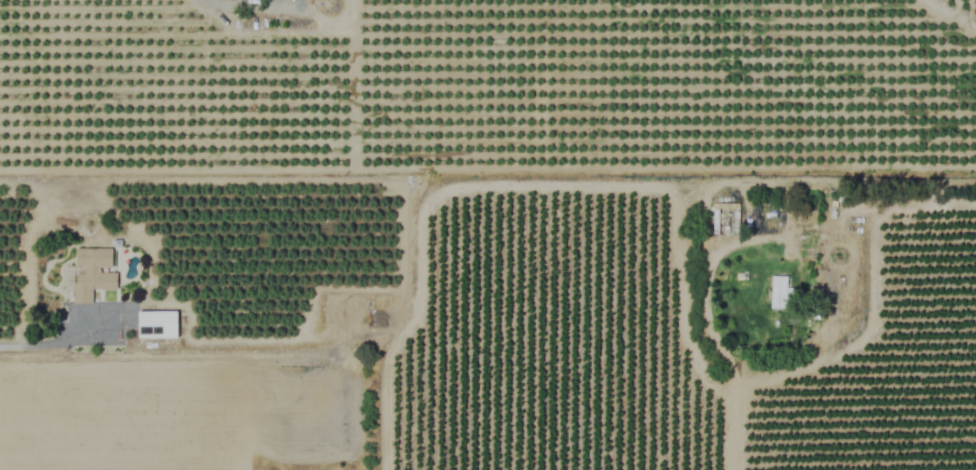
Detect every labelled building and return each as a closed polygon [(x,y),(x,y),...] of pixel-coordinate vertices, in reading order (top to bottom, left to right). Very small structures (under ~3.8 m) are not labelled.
[(76,304),(93,304),(94,290),(117,290),(117,273),(114,273),(114,249),(77,248),(76,304)] [(771,310),(788,310),(788,276),(771,276),(771,310)] [(179,338),(179,311),(139,311),(139,338),(179,338)]
